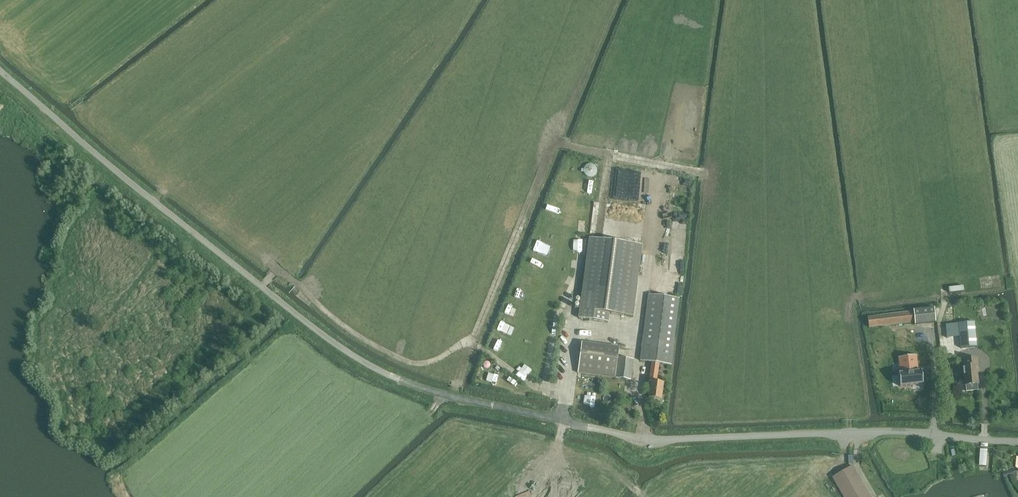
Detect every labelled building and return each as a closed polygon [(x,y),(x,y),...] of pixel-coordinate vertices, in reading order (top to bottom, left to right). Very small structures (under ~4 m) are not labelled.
[(590,238),(579,318),(608,322),(610,311),(632,314),(641,244),(590,238)] [(652,362),(659,363),(671,365),(679,299),(649,295),(641,361),(652,362)] [(915,324),(936,322),(934,307),(913,310),(915,324)] [(869,327),(913,322),(912,312),(868,317),(869,327)] [(974,322),(946,325),(947,337),(959,336),(960,348),(977,346),(974,322)] [(578,373),(616,378),(618,357),(620,348),(582,342),(578,373)] [(916,356),(898,358),(900,374),(898,374),(899,386),(921,384),(919,372),(918,372),(916,356)] [(634,360),(618,357),(616,378),(631,380),(634,360)] [(965,367),(963,367),(965,385),(966,385),(967,391),(979,390),(976,367),(978,366),(977,358),(964,360),(965,367)] [(657,382),(659,363),(652,362),(649,381),(651,382),(649,398),(662,400),(664,383),(657,382)] [(853,466),(833,477),(844,496),(871,496),(853,466)] [(1003,472),(1006,479),(1017,475),(1017,473),(1016,468),(1003,472)]
